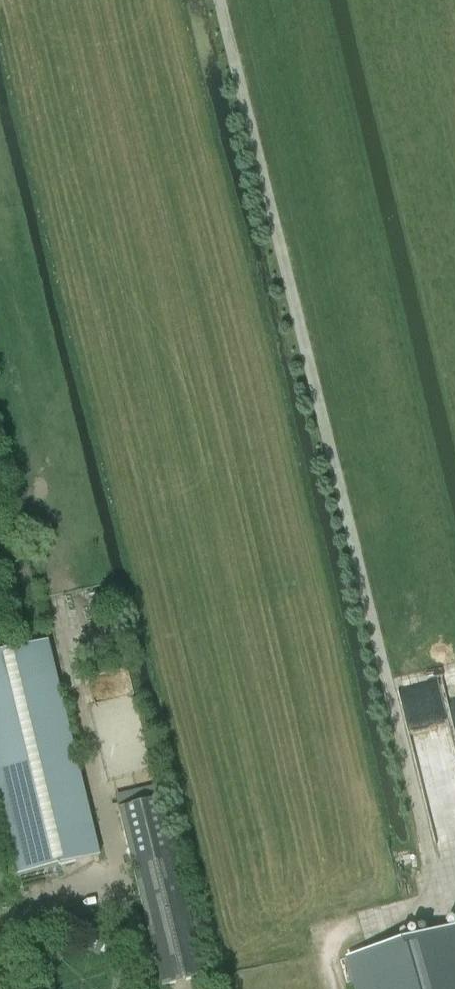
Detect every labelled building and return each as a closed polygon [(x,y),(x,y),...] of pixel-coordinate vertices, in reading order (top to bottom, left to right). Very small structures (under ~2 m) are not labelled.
[(49,643),(0,655),(0,803),(17,875),(100,855),(49,643)] [(203,975),(160,799),(119,809),(163,985),(203,975)] [(351,956),(360,988),(454,988),(454,927),(351,956)]
